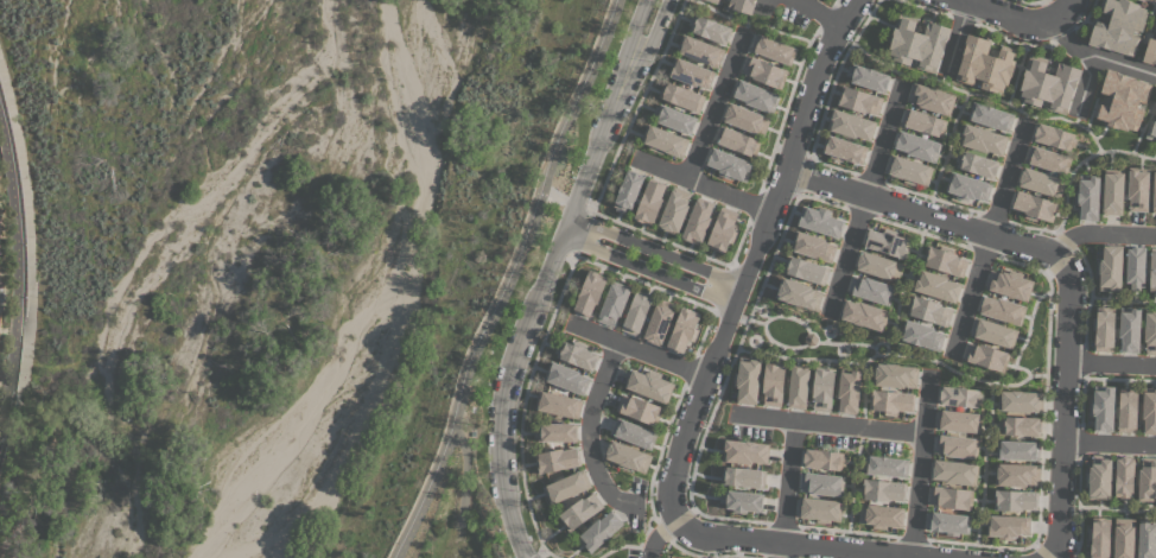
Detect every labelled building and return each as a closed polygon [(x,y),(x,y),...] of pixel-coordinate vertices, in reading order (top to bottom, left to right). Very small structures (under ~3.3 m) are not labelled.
[(728,7),(729,0),(754,0),(754,2),(755,4),(751,14),(728,7)] [(1098,9),(1101,0),(1131,0),(1130,1),(1139,4),(1139,6),(1144,8),(1143,13),(1147,14),(1142,31),(1135,30),(1132,34),(1139,37),(1133,56),(1099,45),(1098,47),(1088,44),(1095,20),(1109,25),(1112,13),(1098,9)] [(916,17),(913,30),(923,33),(927,20),(951,28),(947,39),(946,38),(935,74),(915,68),(917,59),(913,57),(910,65),(893,59),(893,57),(888,56),(890,49),(889,49),(891,39),(894,30),(893,30),(895,23),(896,23),(900,12),(916,17)] [(725,44),(688,30),(691,25),(687,24),(691,15),(694,17),(695,13),(732,28),(725,44)] [(790,65),(750,49),(757,32),(796,49),(790,65)] [(717,68),(675,51),(682,33),(724,50),(717,68)] [(990,40),(986,53),(998,57),(1002,44),(1015,49),(1011,59),(1015,61),(1014,64),(1015,65),(1011,76),(1010,76),(1006,85),(1004,84),(1002,93),(997,90),(997,93),(980,88),(983,80),(976,77),(974,84),(955,78),(966,42),(965,42),(967,33),(990,40)] [(1149,37),(1155,39),(1155,64),(1152,63),(1152,64),(1142,61),(1149,37)] [(1048,59),(1043,71),(1054,75),(1059,62),(1081,69),(1078,81),(1076,80),(1066,114),(1047,108),(1049,101),(1042,99),(1040,106),(1023,101),(1024,100),(1020,97),(1022,90),(1020,89),(1023,80),(1021,80),(1029,53),(1048,59)] [(781,88),(751,77),(752,75),(742,71),(747,55),(788,70),(781,88)] [(709,88),(697,84),(695,87),(667,75),(675,56),(714,71),(709,88)] [(884,93),(850,82),(852,77),(845,75),(847,65),(851,66),(852,63),(890,75),(884,93)] [(1097,102),(1110,107),(1113,96),(1099,91),(1107,68),(1120,72),(1120,74),(1151,84),(1145,103),(1139,101),(1137,107),(1144,109),(1138,127),(1137,126),(1136,131),(1128,128),(1126,131),(1118,127),(1118,128),(1103,123),(1104,119),(1092,115),(1097,102)] [(773,114),(744,103),(745,101),(732,96),(739,78),(780,95),(773,114)] [(699,113),(658,96),(665,80),(705,96),(699,113)] [(913,82),(955,95),(948,115),(919,106),(919,103),(908,100),(913,82)] [(877,114),(865,110),(865,113),(837,103),(843,84),(883,97),(877,114)] [(973,101),(1014,114),(1009,132),(967,119),(973,101)] [(763,137),(722,120),(729,102),(770,118),(763,137)] [(690,134),(656,121),(659,118),(652,114),(655,104),(659,106),(660,103),(697,118),(690,134)] [(906,107),(946,120),(945,126),(945,127),(941,138),(900,125),(906,107)] [(833,108),(876,121),(871,140),(856,135),(856,138),(826,128),(833,108)] [(1150,119),(1155,121),(1155,140),(1144,137),(1150,119)] [(1031,139),(1037,122),(1075,134),(1074,138),(1076,138),(1074,147),(1072,146),(1069,151),(1031,139)] [(682,157),(675,154),(675,156),(662,151),(661,153),(648,148),(650,145),(641,141),(647,123),(688,139),(682,157)] [(964,123),(1008,137),(1002,154),(987,151),(986,152),(958,144),(964,123)] [(758,146),(755,158),(713,141),(720,125),(761,140),(758,146)] [(935,163),(907,153),(907,151),(894,147),(898,129),(941,142),(935,163)] [(862,164),(843,158),(841,161),(830,157),(831,154),(821,151),(826,133),(868,147),(862,164)] [(1024,161),(1030,144),(1072,157),(1066,175),(1024,161)] [(747,182),(731,176),(730,179),(718,175),(719,169),(705,164),(711,146),(754,163),(747,182)] [(999,161),(993,178),(957,166),(958,161),(954,161),(958,152),(960,153),(961,150),(999,161)] [(927,185),(917,183),(916,185),(902,182),(903,178),(902,178),(890,175),(890,173),(884,172),(890,153),(933,166),(927,185)] [(1017,184),(1023,166),(1065,179),(1059,197),(1017,184)] [(1148,211),(1129,210),(1130,198),(1128,198),(1129,167),(1149,167),(1148,211)] [(615,210),(616,207),(614,205),(628,169),(644,175),(631,209),(628,207),(624,214),(615,210)] [(1122,215),(1103,214),(1105,169),(1124,170),(1122,215)] [(992,184),(986,201),(976,197),(974,199),(968,198),(967,202),(955,197),(955,194),(945,190),(951,171),(992,184)] [(1098,220),(1080,220),(1080,204),(1074,204),(1075,190),(1079,191),(1079,175),(1099,176),(1098,220)] [(666,184),(661,198),(662,198),(653,226),(634,218),(649,177),(666,184)] [(658,227),(673,186),(691,192),(686,205),(688,205),(677,235),(658,227)] [(1059,203),(1053,222),(1037,217),(1036,221),(1024,217),(1025,211),(1011,207),(1016,189),(1059,203)] [(714,203),(709,217),(711,217),(700,245),(681,239),(698,196),(714,203)] [(738,211),(733,223),(735,224),(733,230),(737,232),(732,243),(728,241),(724,252),(706,246),(722,205),(738,211)] [(796,224),(802,205),(818,209),(819,207),(831,210),(830,214),(831,214),(831,216),(844,221),(839,237),(796,224)] [(863,245),(868,228),(883,233),(884,227),(897,230),(896,235),(910,240),(904,259),(863,245)] [(790,249),(796,230),(826,240),(825,242),(837,246),(831,262),(790,249)] [(1097,260),(1103,260),(1104,243),(1123,245),(1120,291),(1099,290),(1099,284),(1100,284),(1100,274),(1097,274),(1097,260)] [(963,277),(922,264),(928,246),(939,249),(940,245),(953,248),(952,252),(957,254),(957,256),(967,260),(963,277)] [(1143,286),(1141,286),(1141,290),(1130,288),(1130,283),(1125,283),(1128,246),(1145,247),(1143,286)] [(1149,247),(1147,291),(1155,291),(1155,248),(1149,247)] [(897,281),(855,268),(860,249),(902,264),(897,281)] [(783,272),(788,254),(830,267),(824,285),(783,272)] [(912,288),(919,268),(947,278),(947,280),(961,284),(955,303),(912,288)] [(590,270),(608,277),(597,304),(595,303),(589,317),(573,310),(590,270)] [(985,287),(990,270),(1002,273),(1003,271),(1008,273),(1009,270),(1023,273),(1022,277),(1033,280),(1027,302),(985,287)] [(889,305),(847,292),(852,274),(864,279),(865,277),(895,286),(889,305)] [(775,297),(781,277),(812,286),(811,288),(822,292),(817,310),(775,297)] [(612,279),(631,287),(621,316),(618,315),(614,326),(597,321),(612,279)] [(637,288),(654,296),(637,336),(621,329),(637,288)] [(907,313),(912,294),(941,304),(940,306),(953,310),(947,326),(907,313)] [(1020,325),(978,312),(983,294),(997,299),(998,297),(1025,306),(1020,325)] [(659,297),(677,304),(660,347),(642,340),(659,297)] [(839,317),(845,299),(859,304),(859,302),(889,311),(883,331),(839,317)] [(681,306),(700,313),(694,328),(699,330),(694,341),(691,340),(690,341),(687,340),(682,354),(666,348),(681,306)] [(1095,350),(1097,330),(1092,330),(1093,317),(1097,318),(1097,306),(1109,307),(1114,307),(1113,351),(1095,350)] [(1141,307),(1139,353),(1120,351),(1122,337),(1119,337),(1120,306),(1141,307)] [(1145,309),(1155,309),(1155,354),(1145,354),(1147,341),(1144,341),(1145,309)] [(970,335),(976,317),(1018,330),(1012,348),(970,335)] [(904,318),(934,328),(933,330),(945,334),(939,351),(898,338),(904,318)] [(557,356),(558,354),(554,351),(558,343),(560,344),(563,340),(573,344),(574,340),(586,344),(585,349),(599,354),(592,370),(557,356)] [(963,359),(968,342),(980,345),(980,343),(1010,353),(1003,372),(963,359)] [(756,404),(737,402),(738,386),(732,386),(735,372),(738,372),(739,360),(750,361),(750,359),(761,360),(756,404)] [(542,379),(551,360),(580,372),(579,374),(590,378),(583,395),(542,379)] [(781,406),(763,404),(764,392),(762,392),(766,361),(786,363),(781,406)] [(919,367),(916,387),(904,385),(903,388),(871,385),(874,362),(919,367)] [(792,363),(809,366),(805,408),(787,407),(792,363)] [(830,411),(813,410),(814,398),(812,397),(815,366),(836,368),(830,411)] [(856,414),(838,412),(839,398),(838,397),(840,367),(860,369),(856,414)] [(624,386),(631,368),(646,374),(648,369),(661,374),(660,378),(674,383),(666,402),(624,386)] [(979,389),(979,393),(983,393),(982,402),(978,402),(978,407),(939,404),(940,386),(979,389)] [(1113,431),(1094,431),(1094,414),(1090,414),(1090,401),(1093,401),(1094,386),(1114,386),(1113,431)] [(1119,387),(1137,388),(1136,432),(1118,431),(1119,387)] [(1144,387),(1155,388),(1155,434),(1145,433),(1145,418),(1143,418),(1144,387)] [(915,393),(913,412),(898,410),(897,412),(896,412),(896,416),(884,414),(884,411),(869,408),(870,388),(915,393)] [(534,408),(539,389),(583,399),(578,418),(534,408)] [(1043,392),(1042,412),(997,410),(998,391),(1043,392)] [(615,410),(622,393),(634,398),(635,395),(663,407),(655,426),(615,410)] [(982,413),(979,433),(935,429),(938,408),(982,413)] [(1041,418),(1040,436),(1001,433),(1001,429),(998,429),(998,419),(1002,419),(1002,416),(1041,418)] [(658,433),(650,450),(610,433),(617,417),(658,433)] [(538,440),(538,438),(534,438),(534,427),(541,427),(541,423),(577,423),(577,442),(538,440)] [(979,438),(977,459),(946,456),(946,454),(934,452),(935,433),(979,438)] [(769,444),(767,463),(752,462),(751,464),(722,461),(724,438),(769,444)] [(652,455),(644,473),(631,468),(630,471),(617,465),(618,462),(604,456),(610,439),(652,455)] [(1040,442),(1039,461),(996,458),(997,439),(1040,442)] [(539,474),(534,454),(563,448),(564,450),(577,448),(580,464),(539,474)] [(843,452),(843,456),(846,456),(845,465),(841,465),(840,470),(802,467),(804,449),(843,452)] [(908,459),(906,477),(864,473),(865,455),(908,459)] [(1110,500),(1088,499),(1088,493),(1090,493),(1090,487),(1085,487),(1085,473),(1087,473),(1087,467),(1092,467),(1092,455),(1111,455),(1110,500)] [(1132,496),(1129,496),(1129,499),(1119,499),(1119,496),(1116,496),(1117,456),(1135,456),(1132,496)] [(1142,457),(1155,458),(1155,501),(1137,500),(1139,469),(1141,469),(1142,457)] [(978,464),(976,486),(945,482),(945,480),(930,478),(933,459),(978,464)] [(1040,465),(1039,484),(1027,483),(1027,486),(995,484),(996,463),(1040,465)] [(766,470),(764,488),(720,483),(722,471),(723,471),(723,465),(766,470)] [(551,505),(542,486),(584,468),(591,487),(551,505)] [(844,476),(841,496),(811,494),(811,490),(799,489),(801,471),(844,476)] [(906,483),(904,501),(889,499),(889,501),(859,499),(862,477),(906,483)] [(973,490),(971,511),(940,507),(941,505),(928,503),(930,486),(973,490)] [(763,494),(761,512),(747,511),(745,513),(732,512),(733,508),(725,508),(726,503),(719,502),(720,493),(724,493),(724,489),(763,494)] [(1039,492),(1037,509),(1022,509),(1022,512),(992,509),(993,489),(1039,492)] [(570,532),(558,516),(582,497),(584,499),(593,492),(604,506),(570,532)] [(843,501),(840,521),(830,520),(830,524),(815,521),(817,518),(796,515),(799,496),(843,501)] [(904,508),(902,527),(887,525),(887,528),(872,527),(872,524),(858,522),(859,503),(904,508)] [(591,552),(585,546),(584,546),(577,538),(598,518),(601,520),(611,511),(623,524),(591,552)] [(971,515),(968,533),(959,532),(959,535),(945,534),(946,531),(926,530),(927,511),(971,515)] [(1030,516),(1029,535),(1017,534),(1017,537),(1011,537),(1011,540),(998,539),(998,535),(986,535),(987,515),(1030,516)] [(1110,519),(1109,557),(1091,557),(1092,540),(1087,540),(1088,527),(1092,527),(1092,518),(1110,519)] [(1135,519),(1133,557),(1114,557),(1116,518),(1135,519)] [(1139,519),(1155,520),(1155,557),(1137,557),(1139,519)]
